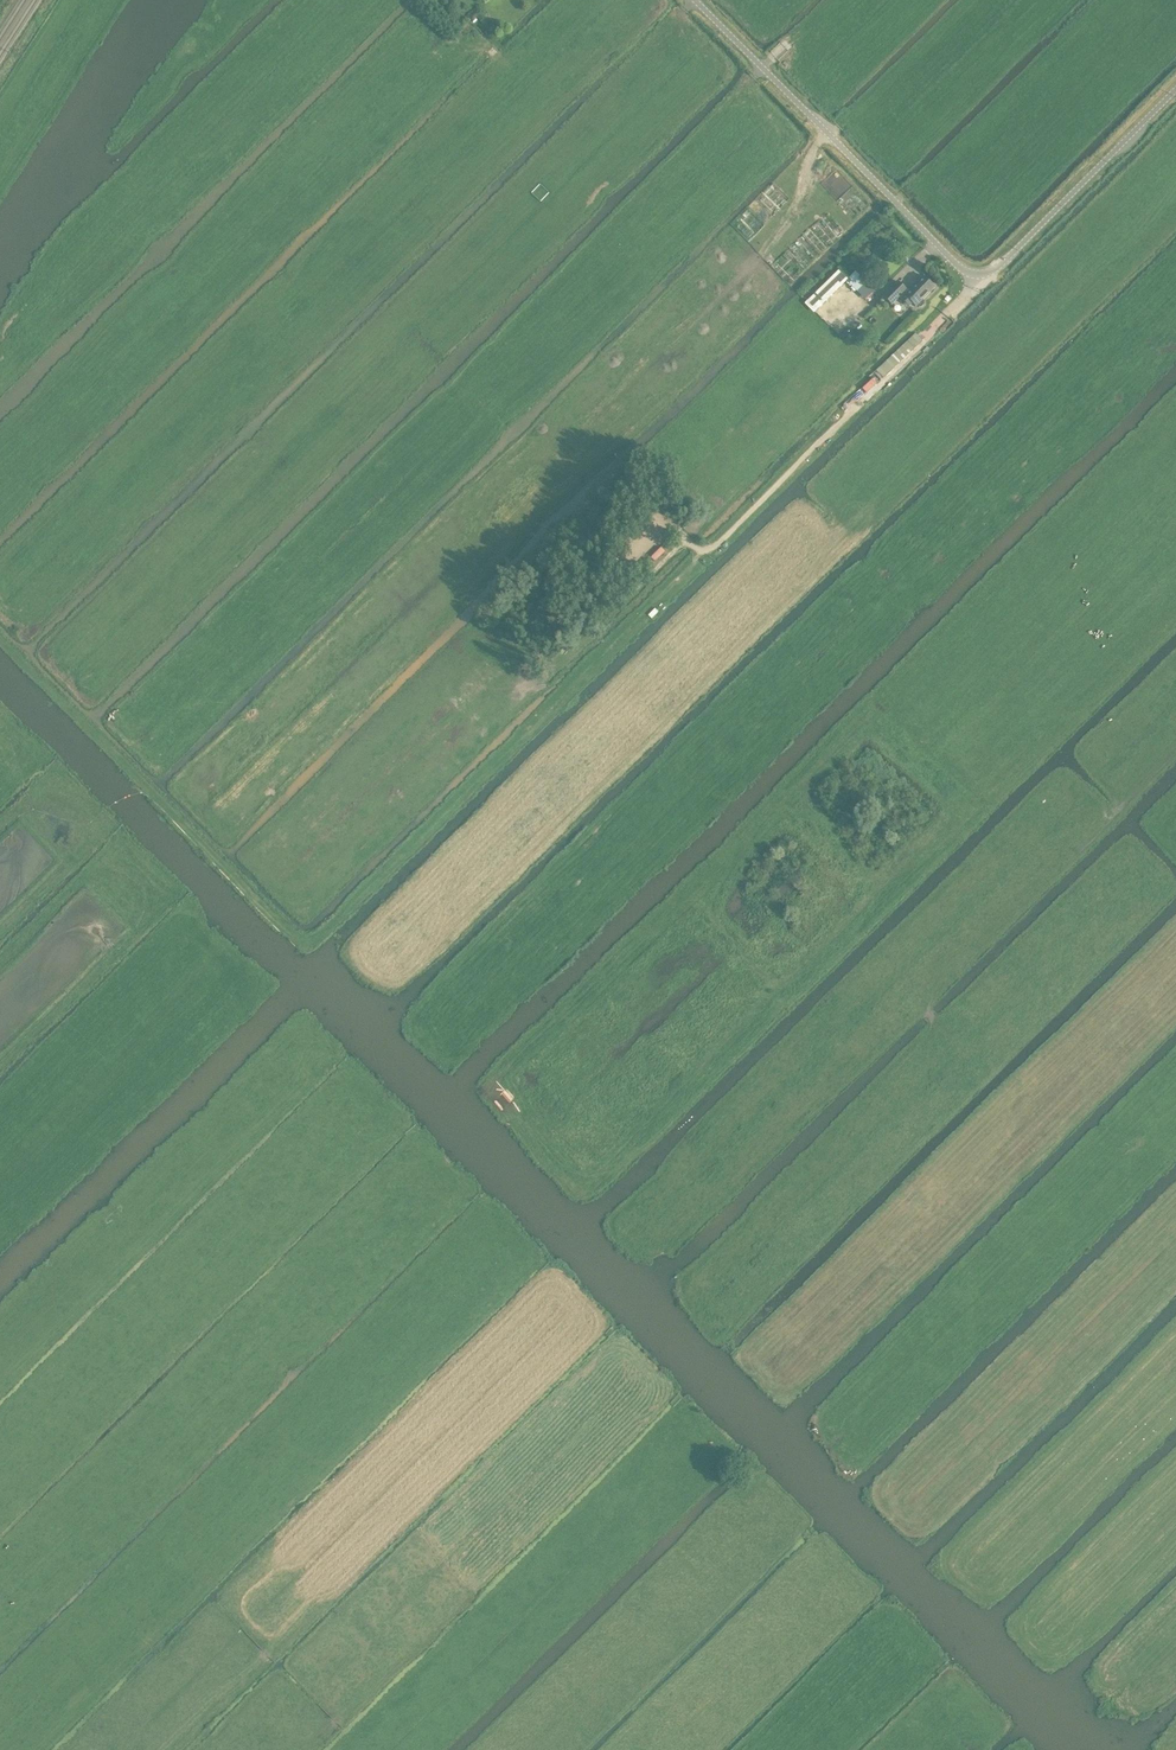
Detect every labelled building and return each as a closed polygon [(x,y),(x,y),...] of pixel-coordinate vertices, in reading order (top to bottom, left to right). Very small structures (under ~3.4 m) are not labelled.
[(925,302),(923,300),(936,287),(924,276),(910,291),(899,281),(884,297),(893,306),(900,298),(910,307),(913,304),(916,308),(918,306),(919,307),(922,307),(924,304),(925,302)] [(893,370),(920,344),(923,341),(915,333),(886,362),(893,370)]
